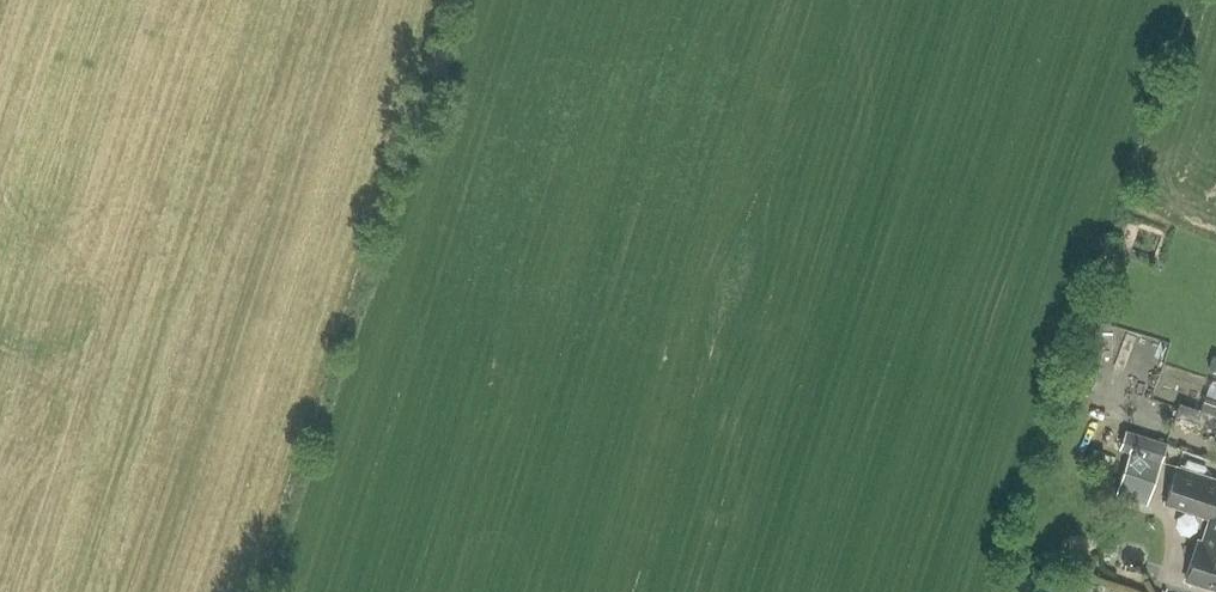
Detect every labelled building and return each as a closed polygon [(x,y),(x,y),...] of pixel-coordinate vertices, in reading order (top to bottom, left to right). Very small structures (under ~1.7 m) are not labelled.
[(1148,505),(1164,454),(1148,449),(1146,455),(1131,450),(1116,495),(1148,505)] [(1176,464),(1164,501),(1211,516),(1202,541),(1197,539),(1185,576),(1209,584),(1208,586),(1215,588),(1215,477),(1176,464)]
